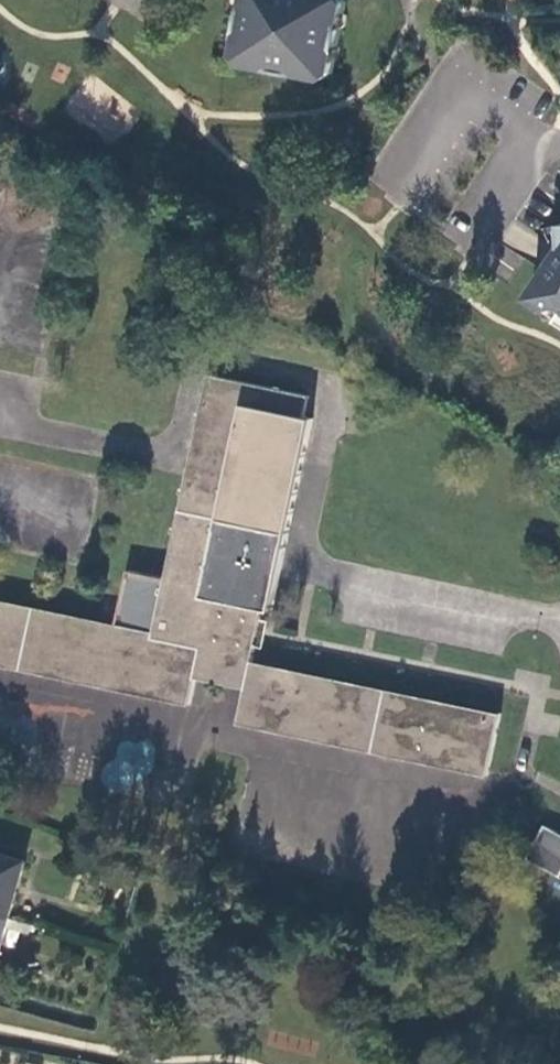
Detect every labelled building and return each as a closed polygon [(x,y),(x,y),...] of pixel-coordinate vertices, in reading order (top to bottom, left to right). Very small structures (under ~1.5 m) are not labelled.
[(251,7),(247,10),(244,26),(247,29),(245,39),(241,41),(240,53),(245,62),(256,63),(259,60),(269,62),(272,66),(300,71),(304,68),(312,69),(315,74),(334,78),(338,59),(341,55),(343,45),(340,42),(342,26),(346,25),(348,15),(346,12),(348,0),(252,0),(251,7)] [(559,316),(559,255),(547,274),(533,298),(559,316)] [(193,701),(197,678),(247,689),(241,718),(491,770),(501,721),(251,668),(256,646),(264,609),(273,611),(312,419),(305,418),(309,396),(209,375),(188,477),(167,578),(129,570),(117,629),(0,605),(0,660),(193,701)] [(547,827),(530,858),(559,874),(559,834),(547,827)] [(11,919),(26,861),(0,854),(0,916),(11,919)] [(7,928),(30,934),(32,925),(11,919),(0,916),(0,956),(7,928)]
